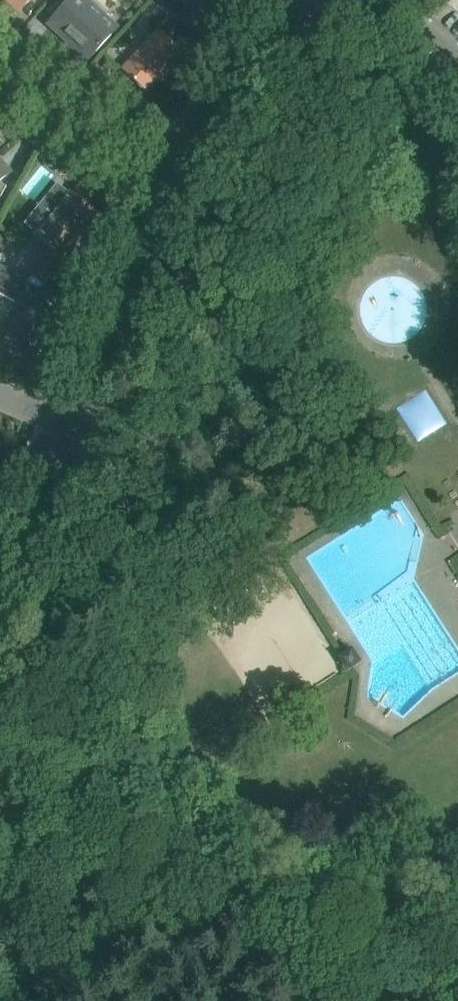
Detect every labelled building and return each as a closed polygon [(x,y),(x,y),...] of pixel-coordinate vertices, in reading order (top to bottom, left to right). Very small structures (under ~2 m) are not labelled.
[(19,10),(29,0),(9,0),(19,10)] [(48,24),(88,60),(101,45),(111,35),(108,32),(96,21),(104,12),(90,0),(70,0),(61,9),(48,24)] [(160,3),(165,6),(180,19),(189,9),(178,0),(162,0),(160,3)] [(189,9),(196,0),(178,0),(189,9)] [(183,52),(157,29),(121,69),(147,92),(183,52)] [(9,173),(0,162),(0,181),(9,173)] [(71,194),(70,195),(57,185),(45,199),(58,209),(37,235),(52,247),(42,261),(41,260),(30,273),(49,288),(70,262),(63,257),(97,215),(71,194)] [(41,311),(24,297),(31,284),(0,268),(0,294),(19,304),(0,327),(0,347),(23,365),(57,323),(41,311)] [(428,388),(396,404),(414,439),(446,423),(428,388)] [(350,652),(341,657),(347,666),(355,660),(350,652)]
